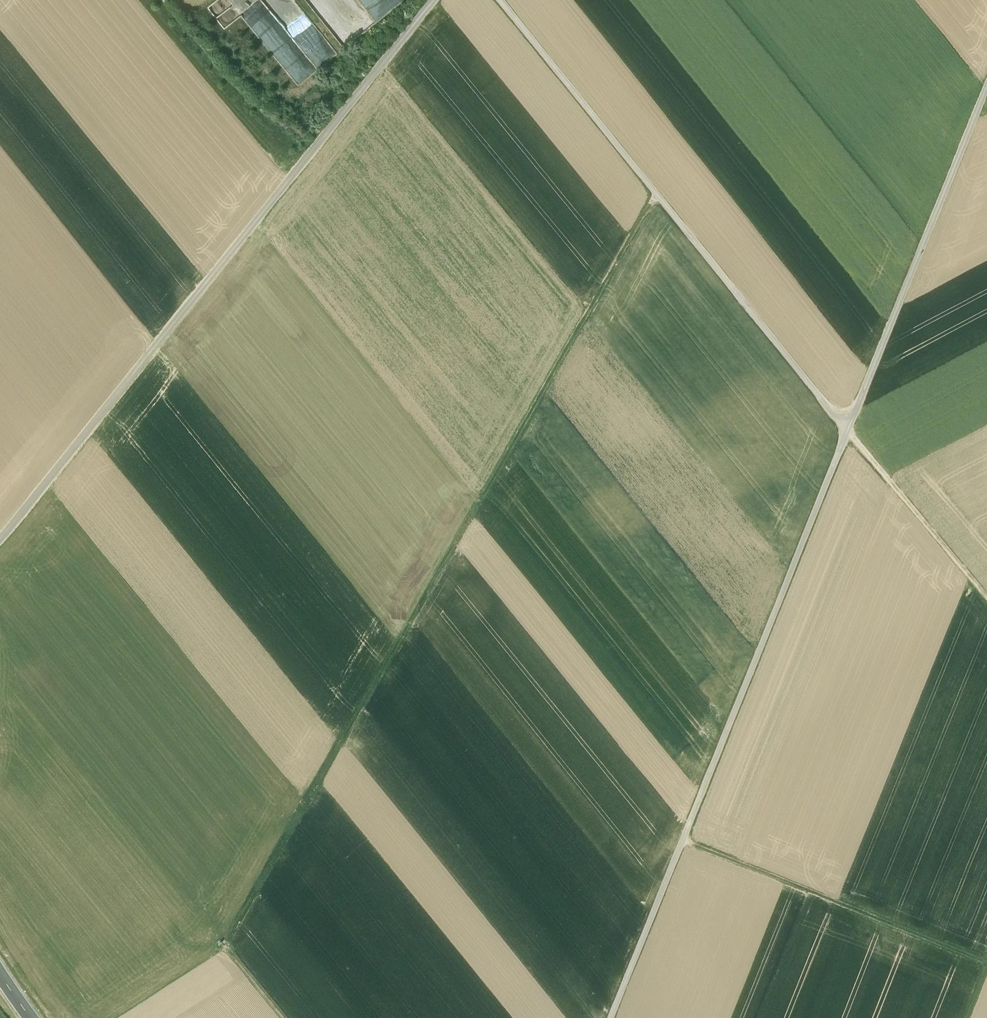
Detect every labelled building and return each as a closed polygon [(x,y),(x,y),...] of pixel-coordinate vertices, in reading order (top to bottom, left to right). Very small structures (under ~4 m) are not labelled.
[(268,7),(277,17),(291,5),(287,0),(277,0),(268,7)]
